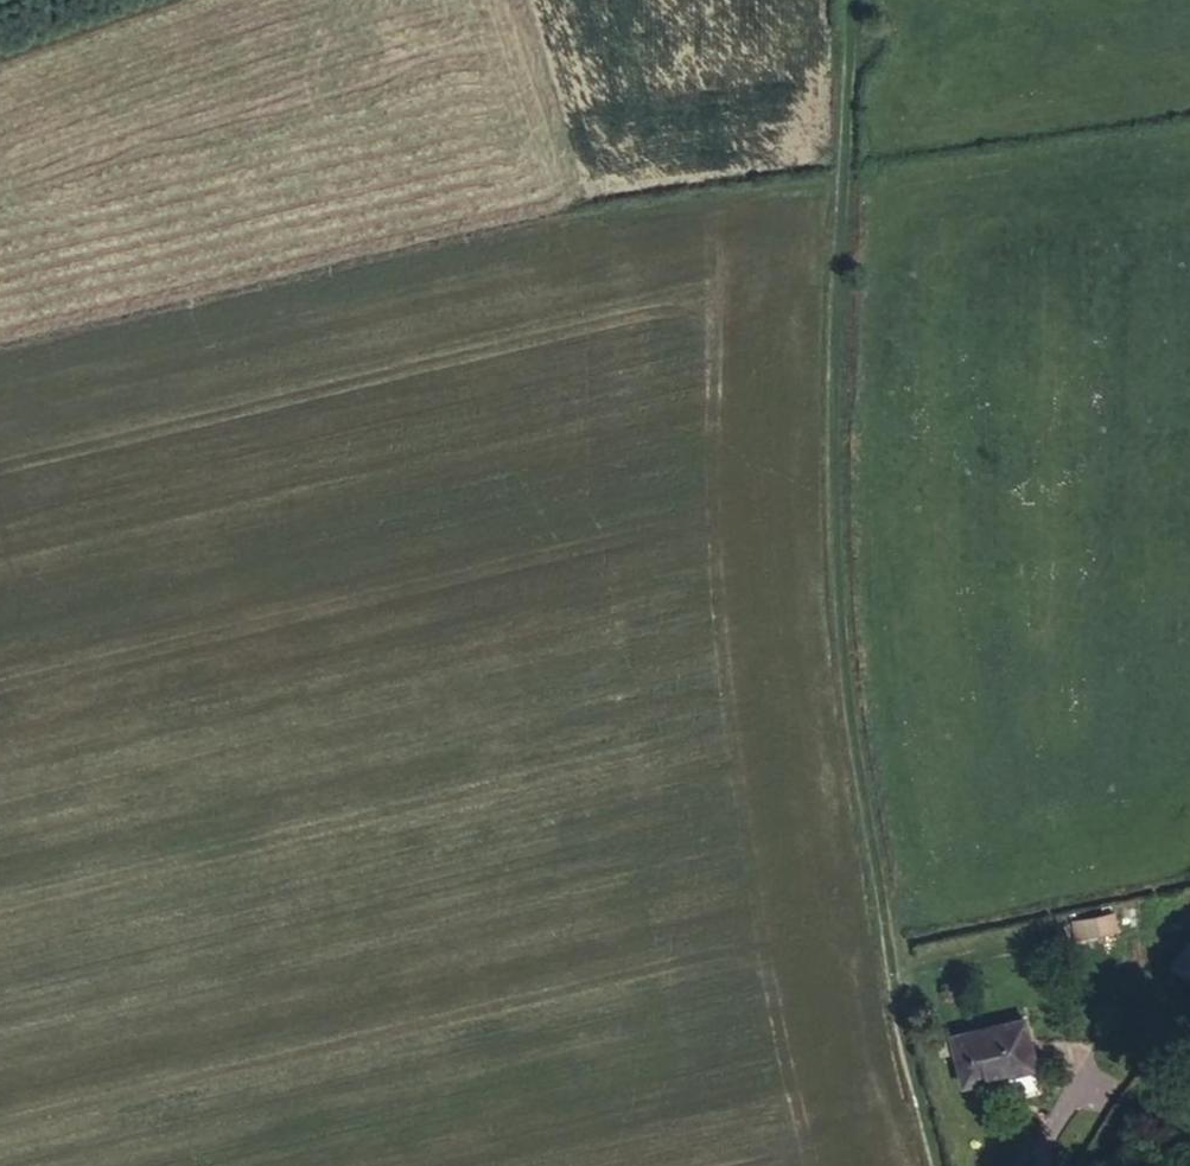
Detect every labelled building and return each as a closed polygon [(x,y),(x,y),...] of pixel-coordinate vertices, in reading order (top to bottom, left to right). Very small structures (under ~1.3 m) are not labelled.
[(1117,909),(1071,915),(1073,937),(1119,932),(1117,909)] [(950,1042),(961,1089),(993,1080),(993,1074),(1032,1063),(1021,1022),(950,1042)] [(1182,1154),(1179,1165),(1189,1165),(1189,1157),(1182,1154)]
